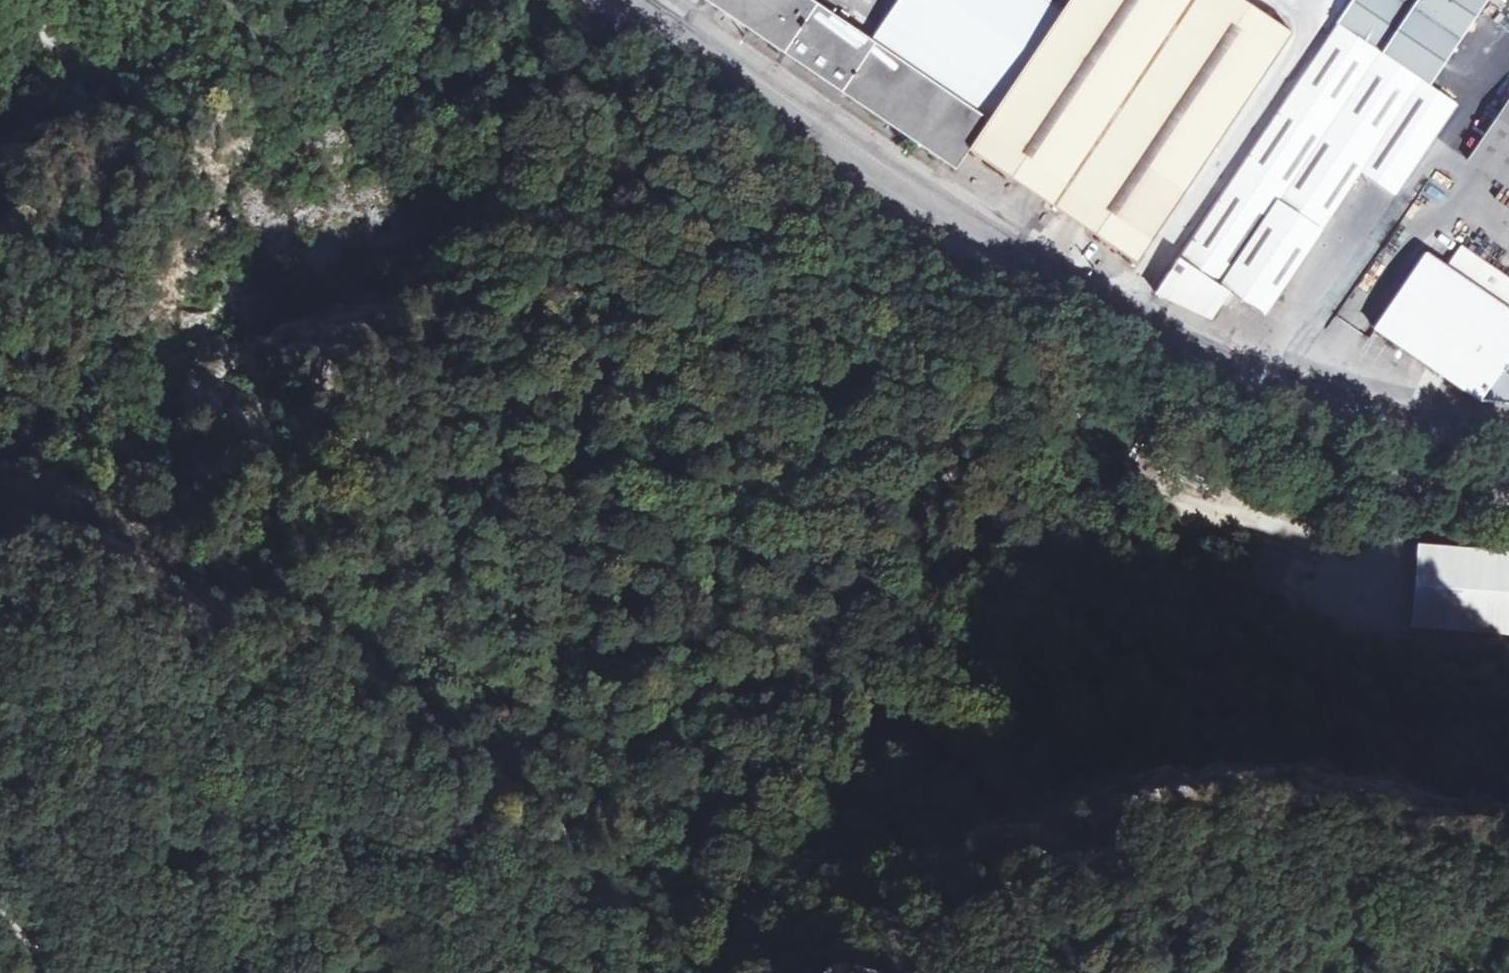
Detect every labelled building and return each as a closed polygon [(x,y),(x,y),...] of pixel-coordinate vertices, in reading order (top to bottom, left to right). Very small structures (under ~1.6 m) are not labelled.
[(991,121),(957,97),(811,0),(705,0),(926,149),(957,170),(971,149),(991,121)] [(971,149),(1140,261),(1293,32),(1246,0),(1072,0),(1066,9),(991,121),(971,149)] [(1339,22),(1160,286),(1210,321),(1230,296),(1265,320),(1367,171),(1400,195),(1422,161),(1460,105),(1432,86),(1483,8),(1488,0),(1354,0),(1339,22)] [(1468,159),(1495,177),(1508,187),(1508,99),(1468,159)] [(1443,267),(1425,255),(1375,329),(1480,400),(1508,403),(1508,312),(1443,267)] [(1508,635),(1508,555),(1417,547),(1410,626),(1508,635)]
